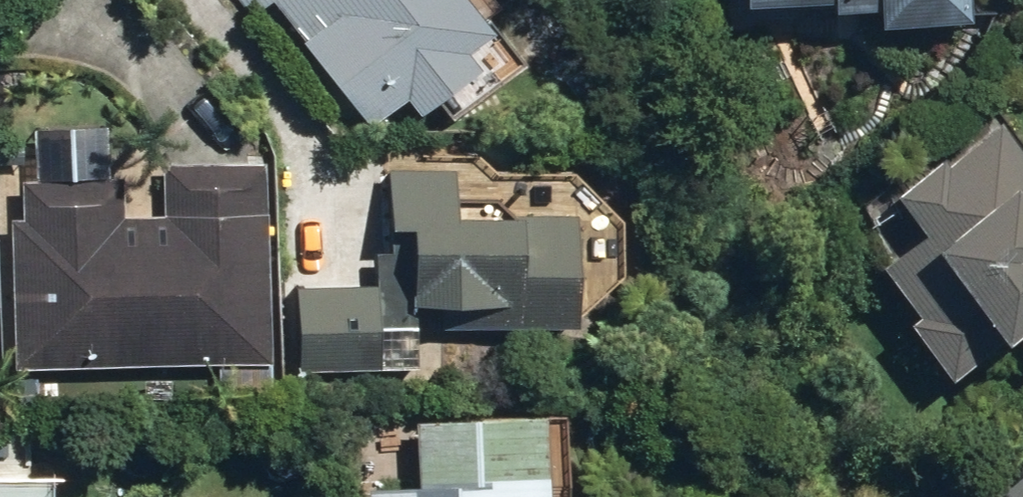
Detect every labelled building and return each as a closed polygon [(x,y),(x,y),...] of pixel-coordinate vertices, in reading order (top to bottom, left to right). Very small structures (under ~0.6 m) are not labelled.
[(385,116),(421,85),(436,105),(500,52),(486,34),(515,11),(506,0),(291,0),(385,116)] [(981,12),(981,0),(897,0),(897,12),(981,12)] [(966,368),(1022,325),(1022,130),(1012,116),(967,151),(962,145),(913,182),(942,220),(897,253),(934,303),(923,311),(966,368)] [(16,213),(22,362),(285,351),(275,152),(174,156),(177,208),(133,210),(131,172),(29,176),(31,212),(16,213)] [(443,327),(581,328),(582,217),(458,217),(458,172),(395,171),(396,253),(381,255),(382,289),(301,289),(301,369),(417,369),(419,306),(444,305),(443,327)] [(550,417),(421,421),(423,488),(371,488),(372,496),(553,496),(550,417)] [(59,462),(0,463),(0,496),(60,496),(59,462)]
